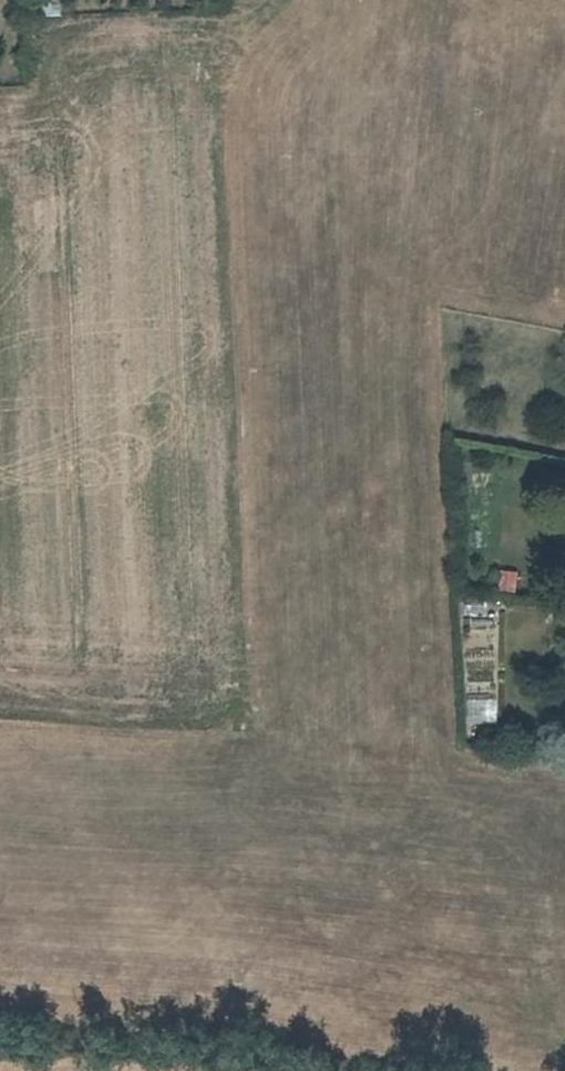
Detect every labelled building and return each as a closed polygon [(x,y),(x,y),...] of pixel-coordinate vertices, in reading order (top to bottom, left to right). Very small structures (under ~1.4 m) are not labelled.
[(498,569),(496,592),(514,593),(516,571),(498,569)]
